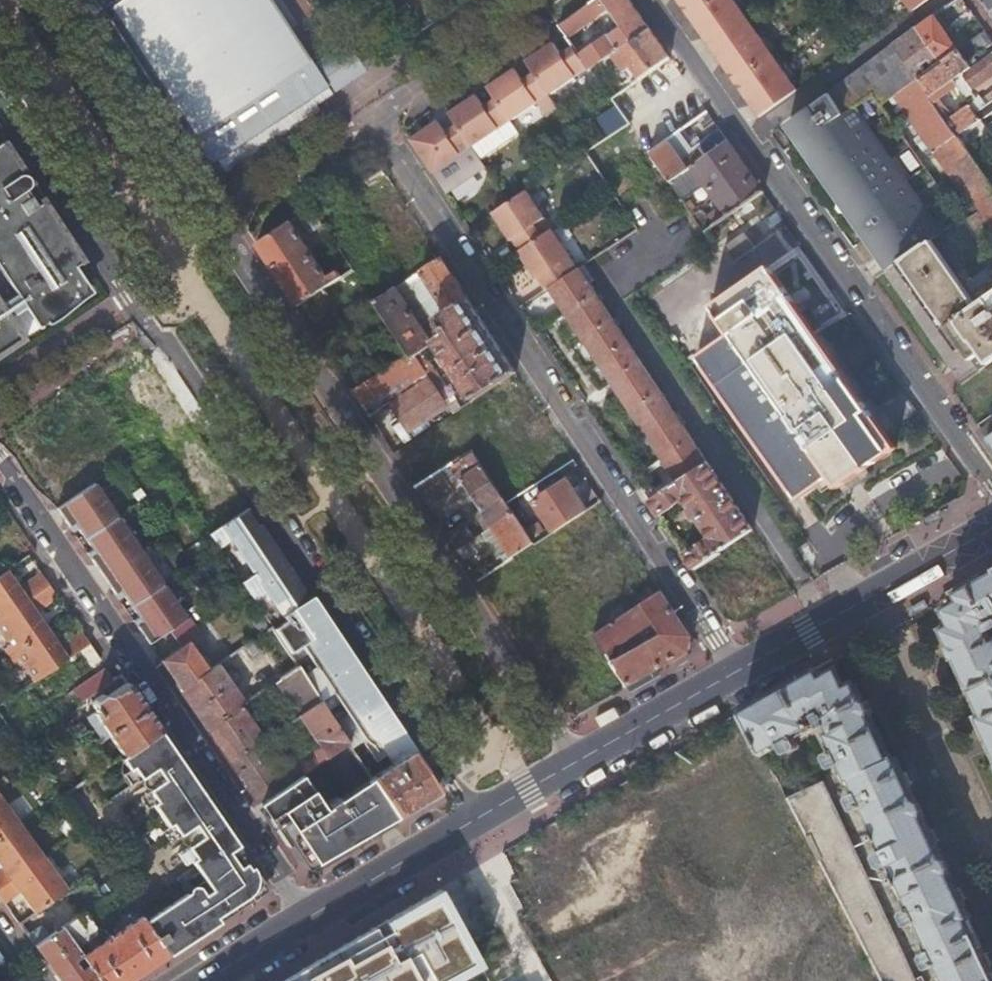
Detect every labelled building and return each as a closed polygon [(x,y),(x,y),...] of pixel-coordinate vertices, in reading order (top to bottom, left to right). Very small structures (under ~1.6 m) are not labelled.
[(103,10),(109,6),(117,0),(97,0),(103,10)] [(109,6),(193,133),(211,160),(223,152),(227,160),(332,91),(321,74),(309,56),(292,67),(275,41),(292,30),(272,0),(117,0),(109,6)] [(571,14),(558,23),(566,35),(607,7),(620,26),(608,34),(607,32),(579,52),(588,66),(590,68),(600,61),(613,52),(617,49),(618,49),(631,40),(649,27),(630,0),(591,0),(571,14)] [(735,0),(681,0),(680,2),(696,24),(703,25),(707,31),(703,34),(721,59),(725,56),(729,62),(727,68),(743,91),(750,91),(754,98),(750,100),(759,114),(797,87),(735,0)] [(913,11),(928,0),(905,0),(913,11)] [(935,15),(917,27),(941,61),(958,49),(935,15)] [(669,56),(649,27),(631,40),(618,49),(617,49),(637,78),(651,69),(669,56)] [(917,27),(893,44),(917,78),(941,61),(917,27)] [(292,30),(275,41),(292,67),(309,56),(292,30)] [(973,55),(991,45),(991,39),(987,30),(966,40),(973,55)] [(575,37),(570,40),(574,45),(579,42),(575,37)] [(588,66),(579,52),(574,46),(562,54),(553,40),(535,52),(526,58),(535,72),(548,93),(588,66)] [(917,78),(893,44),(867,63),(869,65),(829,93),(844,114),(874,93),(881,104),(900,90),(917,78)] [(637,78),(617,49),(613,52),(633,81),(637,78)] [(941,61),(917,78),(930,96),(953,80),(954,81),(971,68),(971,67),(963,56),(958,49),(941,61)] [(633,81),(613,52),(600,61),(590,68),(610,97),(621,90),(633,81)] [(954,81),(966,99),(991,81),(991,53),(971,67),(971,68),(954,81)] [(682,74),(669,56),(651,69),(637,78),(633,81),(621,90),(610,97),(628,123),(649,153),(668,139),(679,132),(708,112),(692,88),(652,116),(642,102),(682,74)] [(487,84),(496,97),(510,118),(537,100),(545,113),(557,105),(548,93),(535,72),(523,79),(514,66),(497,78),(487,84)] [(917,78),(900,90),(974,195),(978,192),(987,204),(966,218),(983,241),(991,235),(991,185),(930,96),(917,78)] [(967,101),(974,111),(991,99),(991,85),(967,101)] [(475,92),(448,110),(452,115),(457,123),(471,144),(509,119),(495,98),(484,105),(475,92)] [(844,114),(829,93),(790,120),(802,137),(805,141),(844,114)] [(496,97),(495,98),(509,119),(510,118),(496,97)] [(980,119),(980,120),(991,112),(991,99),(974,111),(980,119)] [(847,118),(844,114),(805,141),(815,156),(827,173),(833,169),(838,176),(868,155),(867,154),(881,144),(857,111),(847,118)] [(471,144),(457,123),(445,131),(437,117),(426,124),(409,135),(432,169),(471,144)] [(509,119),(471,144),(479,156),(517,131),(509,119)] [(692,165),(728,140),(721,129),(699,145),(701,147),(693,153),(682,160),(668,139),(649,153),(669,181),(692,165)] [(682,160),(693,153),(679,132),(668,139),(682,160)] [(24,334),(23,334),(11,315),(25,306),(38,325),(89,291),(88,290),(80,279),(83,277),(76,267),(69,256),(79,249),(46,199),(37,204),(31,195),(28,197),(23,190),(28,186),(30,182),(29,179),(28,176),(26,174),(22,172),(26,169),(6,138),(0,142),(0,262),(4,269),(2,270),(16,292),(2,302),(0,298),(0,351),(24,334)] [(715,224),(763,190),(728,140),(692,165),(709,190),(713,188),(720,198),(716,201),(720,207),(709,216),(715,224)] [(805,141),(800,144),(811,159),(815,156),(805,141)] [(479,156),(471,144),(432,169),(445,190),(485,164),(479,156)] [(902,173),(881,144),(867,154),(868,155),(838,176),(858,204),(902,173)] [(832,180),(838,176),(833,169),(827,173),(832,180)] [(922,202),(902,173),(858,204),(860,208),(854,212),(872,237),(922,202)] [(858,204),(838,176),(832,180),(852,208),(858,204)] [(832,180),(829,182),(849,210),(852,208),(832,180)] [(497,209),(493,212),(497,218),(511,209),(531,196),(526,190),(526,189),(497,208),(497,209)] [(511,209),(497,218),(499,221),(510,238),(512,237),(520,249),(542,235),(533,222),(543,215),(531,196),(511,209)] [(922,202),(872,237),(878,245),(882,243),(896,263),(897,263),(902,260),(943,231),(922,202)] [(291,219),(256,242),(297,304),(323,288),(342,275),(338,269),(328,276),(291,219)] [(944,230),(991,296),(991,295),(991,284),(950,225),(944,230)] [(520,249),(518,251),(524,260),(536,278),(538,277),(546,289),(550,286),(568,274),(560,262),(570,255),(552,228),(542,235),(520,249)] [(943,231),(902,260),(973,362),(983,375),(991,369),(991,295),(991,296),(944,230),(943,231)] [(725,245),(736,261),(755,248),(744,232),(725,245)] [(882,243),(878,245),(893,266),(896,263),(882,243)] [(875,248),(889,269),(893,266),(878,245),(875,248)] [(69,256),(76,267),(86,260),(79,249),(69,256)] [(467,297),(440,256),(421,269),(448,310),(467,297)] [(973,362),(902,260),(897,263),(969,365),(973,362)] [(578,268),(588,283),(593,279),(583,264),(578,268)] [(550,286),(677,480),(707,461),(588,283),(578,268),(569,274),(568,274),(550,286)] [(448,310),(421,269),(395,285),(423,329),(440,318),(439,317),(448,310)] [(812,329),(800,312),(774,274),(711,318),(725,339),(701,356),(799,496),(815,485),(829,475),(836,484),(838,487),(841,486),(867,467),(895,447),(874,416),(862,400),(812,329)] [(89,291),(91,289),(91,288),(83,277),(80,279),(88,290),(89,291)] [(390,324),(408,352),(411,356),(415,353),(435,339),(449,330),(440,318),(423,329),(395,285),(391,288),(374,300),(390,324)] [(93,291),(91,289),(89,291),(89,292),(66,308),(68,310),(84,297),(93,291)] [(89,292),(89,291),(38,325),(39,327),(47,322),(48,323),(55,320),(63,314),(68,310),(66,308),(89,292)] [(546,291),(527,301),(534,313),(552,304),(546,291)] [(516,371),(467,297),(448,310),(439,317),(440,318),(449,330),(435,339),(474,398),(516,371)] [(805,309),(800,312),(812,329),(817,326),(805,309)] [(0,351),(0,355),(18,344),(17,341),(25,336),(24,334),(0,351)] [(408,352),(352,389),(355,393),(367,385),(374,396),(407,374),(412,382),(427,372),(415,353),(411,356),(408,352)] [(408,429),(447,403),(430,376),(391,403),(408,429)] [(872,393),(862,400),(874,416),(884,409),(872,393)] [(419,434),(393,451),(417,486),(472,450),(450,414),(430,427),(437,437),(434,439),(439,446),(430,451),(419,434)] [(980,429),(991,446),(991,420),(980,429)] [(472,450),(417,486),(429,505),(454,489),(450,483),(460,476),(492,524),(512,511),(508,504),(472,450)] [(677,480),(649,499),(658,513),(683,497),(689,506),(687,508),(694,519),(697,518),(709,536),(684,553),(693,566),(751,528),(707,461),(677,480)] [(867,467),(841,486),(847,495),(857,488),(873,477),(867,467)] [(829,475),(815,485),(821,495),(836,484),(829,475)] [(534,499),(554,529),(561,524),(585,508),(565,478),(534,499)] [(95,481),(56,508),(72,531),(77,527),(84,538),(118,515),(95,481)] [(252,571),(280,552),(249,506),(208,533),(217,547),(236,534),(246,549),(240,553),(252,571)] [(512,511),(492,524),(476,535),(470,539),(457,547),(465,559),(488,544),(497,557),(505,551),(508,557),(513,554),(532,541),(517,518),(512,511)] [(526,512),(517,518),(532,541),(533,542),(542,536),(526,512)] [(118,515),(84,538),(92,548),(86,552),(102,575),(141,548),(118,515)] [(461,524),(447,533),(457,547),(470,539),(461,524)] [(826,526),(807,533),(822,569),(840,561),(826,526)] [(533,542),(532,541),(513,554),(544,601),(545,600),(551,595),(563,588),(533,542)] [(141,548),(102,575),(117,598),(123,594),(130,605),(164,582),(141,548)] [(282,618),(311,599),(280,552),(252,571),(239,579),(257,606),(269,598),(282,618)] [(506,558),(477,578),(486,593),(516,573),(506,558)] [(49,585),(40,572),(19,587),(7,570),(0,575),(0,619),(49,585)] [(939,600),(950,624),(943,627),(951,645),(957,658),(982,713),(978,715),(986,734),(991,746),(991,639),(985,624),(991,621),(991,571),(939,600)] [(164,582),(130,605),(138,616),(132,620),(148,643),(187,616),(164,582)] [(49,585),(0,619),(0,628),(11,644),(4,648),(9,656),(48,629),(36,613),(58,598),(49,585)] [(660,588),(593,633),(626,684),(686,649),(689,633),(660,588)] [(336,723),(375,696),(311,599),(282,618),(285,621),(273,629),(286,649),(299,641),(314,663),(302,672),(319,698),(332,689),(346,711),(334,720),(336,723)] [(48,629),(9,656),(14,663),(21,658),(36,680),(89,644),(80,631),(59,645),(48,629)] [(179,688),(208,668),(188,639),(159,659),(179,688)] [(742,713),(763,754),(812,728),(808,720),(824,712),(833,730),(828,732),(850,777),(852,777),(870,815),(947,980),(991,980),(991,970),(991,967),(985,954),(968,918),(971,916),(963,900),(957,888),(936,843),(930,830),(909,785),(904,772),(896,756),(892,757),(871,713),(865,701),(856,681),(845,686),(832,660),(742,713)] [(179,688),(205,726),(236,706),(241,702),(215,663),(208,668),(179,688)] [(297,712),(319,698),(302,672),(297,665),(276,679),(297,712)] [(159,730),(127,682),(107,696),(102,694),(92,701),(92,704),(96,710),(81,721),(96,745),(99,743),(113,762),(159,730)] [(394,759),(410,749),(375,696),(336,723),(347,741),(352,747),(363,740),(370,751),(359,758),(365,768),(390,753),(394,759)] [(228,760),(257,802),(302,771),(347,741),(336,723),(334,720),(319,698),(297,712),(287,719),(292,726),(301,720),(314,739),(270,769),(263,759),(269,755),(264,748),(259,752),(253,744),(253,743),(228,760)] [(205,726),(228,760),(253,743),(253,744),(269,733),(257,716),(249,722),(236,706),(205,726)] [(159,730),(113,762),(110,764),(126,787),(140,778),(135,785),(134,788),(136,790),(139,791),(147,788),(134,798),(164,843),(178,833),(174,840),(172,844),(173,845),(177,846),(186,844),(172,853),(179,865),(186,860),(189,865),(193,871),(182,879),(188,889),(182,894),(144,920),(169,954),(257,897),(265,886),(159,730)] [(371,776),(396,815),(436,792),(436,789),(410,749),(394,759),(370,774),(371,776)] [(395,815),(396,815),(371,776),(339,796),(336,792),(325,799),(328,804),(325,806),(302,771),(257,802),(285,843),(297,835),(310,856),(356,831),(358,836),(379,825),(377,821),(388,815),(395,815)] [(786,799),(880,980),(916,980),(823,781),(786,799)] [(20,823),(0,796),(0,838),(20,823)] [(694,956),(694,943),(620,807),(591,823),(599,839),(569,855),(584,883),(584,887),(608,931),(608,940),(619,960),(606,967),(676,966),(694,956)] [(20,823),(0,838),(0,839),(20,825),(20,823)] [(0,839),(0,864),(3,867),(0,869),(0,888),(43,856),(20,825),(0,839)] [(591,828),(560,844),(565,854),(596,838),(591,828)] [(43,856),(0,888),(0,897),(5,903),(21,892),(35,913),(67,889),(43,856)] [(193,871),(189,865),(172,877),(182,894),(188,889),(182,879),(193,871)] [(85,876),(77,883),(92,903),(100,897),(86,877),(85,876)] [(279,980),(489,980),(438,889),(279,980)] [(169,954),(144,920),(134,905),(120,916),(125,925),(111,934),(98,943),(92,935),(98,930),(97,928),(103,923),(114,915),(101,896),(100,897),(92,903),(61,925),(101,980),(128,980),(169,954)] [(111,934),(103,923),(97,928),(98,930),(92,935),(98,943),(111,934)] [(61,925),(49,934),(43,926),(38,925),(26,933),(61,980),(101,980),(61,925)] [(749,969),(713,968),(713,980),(749,980),(749,969)]
